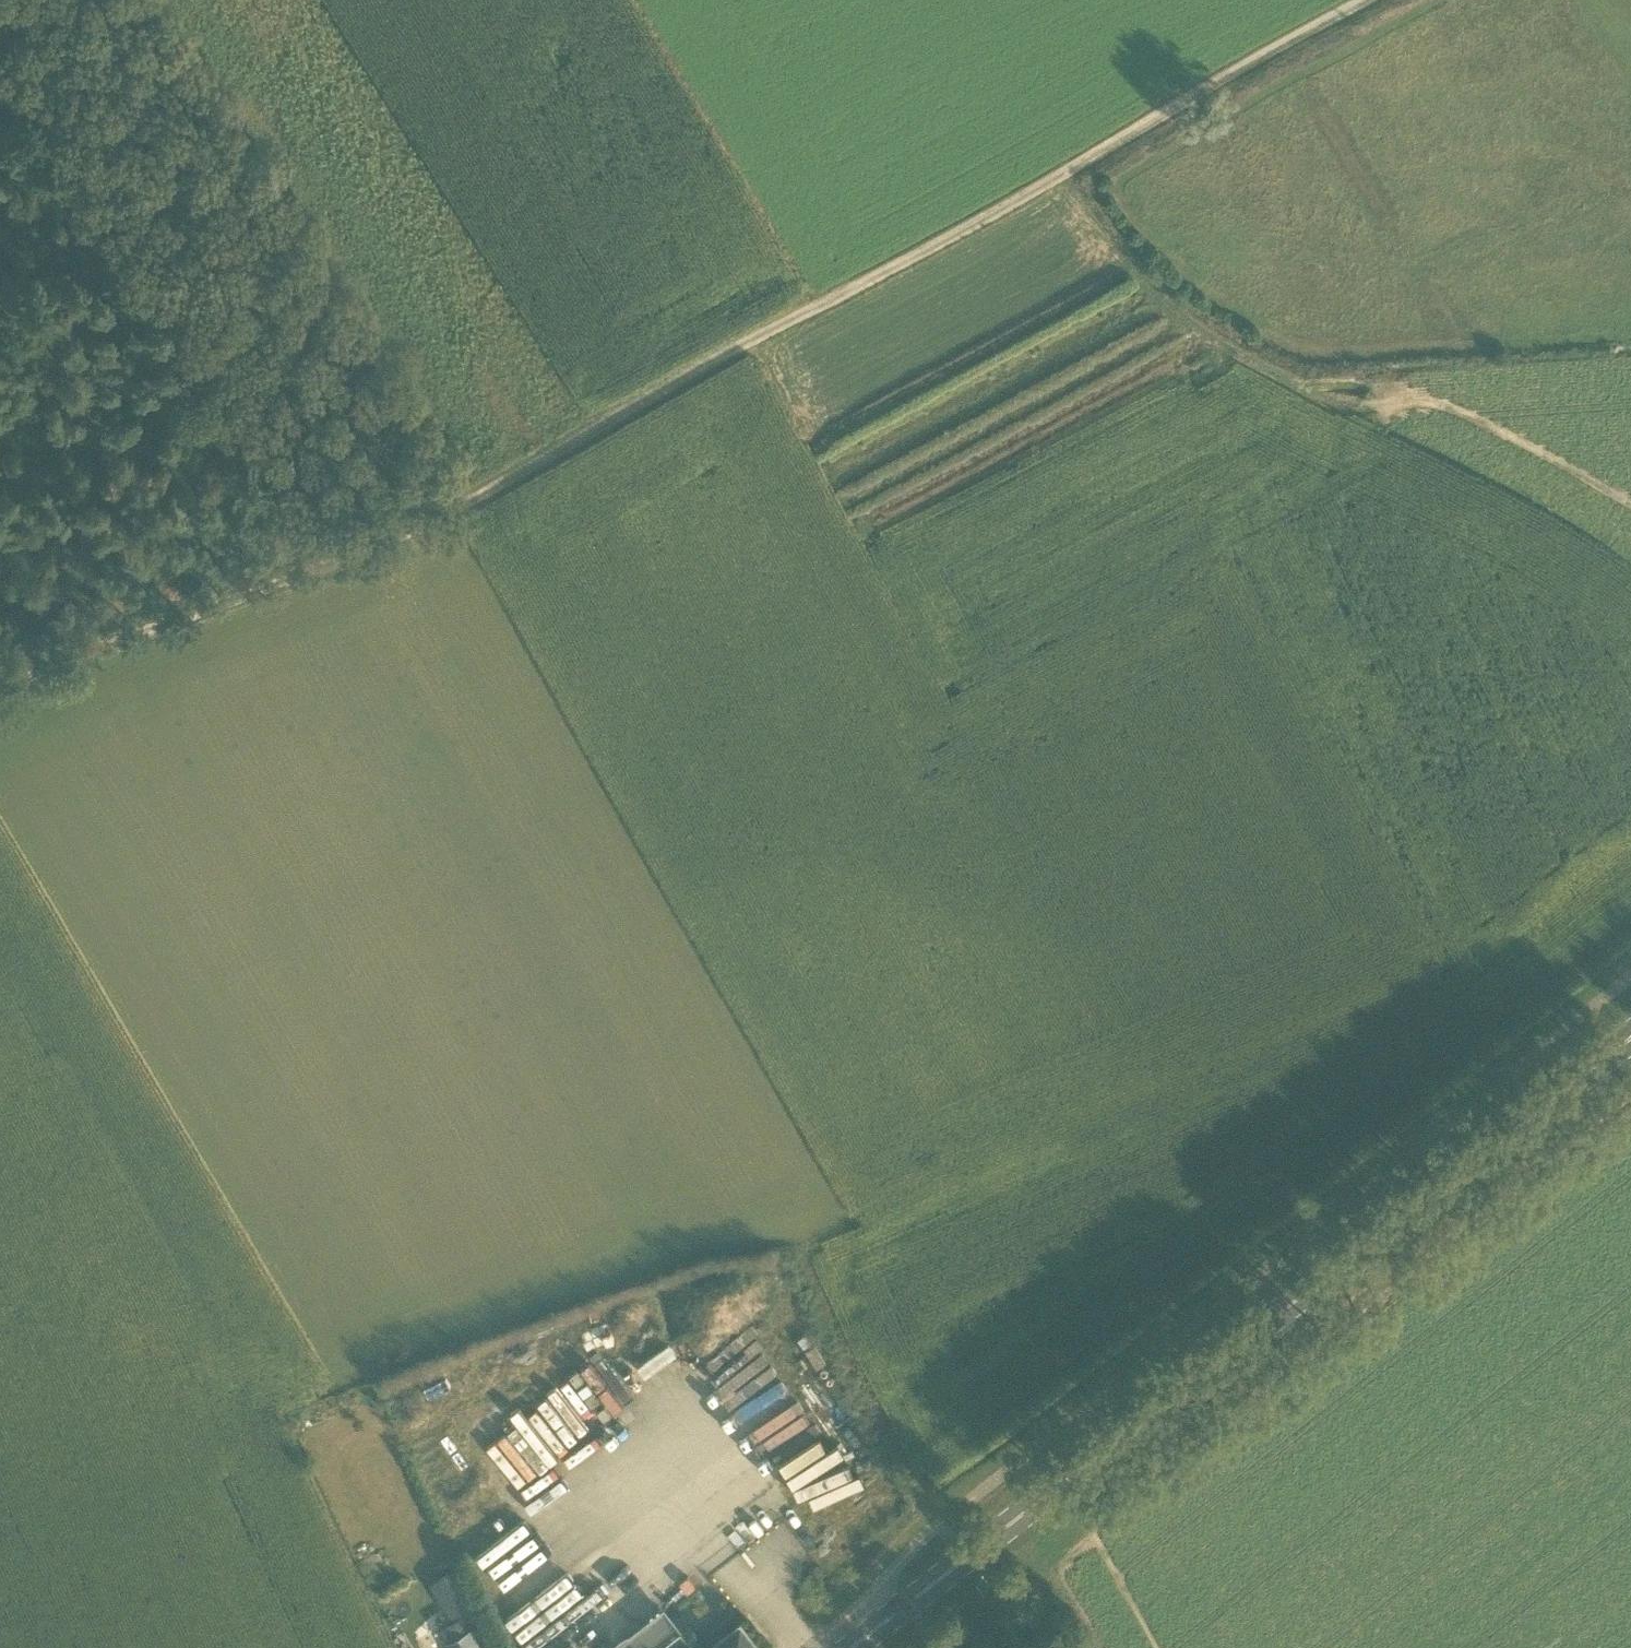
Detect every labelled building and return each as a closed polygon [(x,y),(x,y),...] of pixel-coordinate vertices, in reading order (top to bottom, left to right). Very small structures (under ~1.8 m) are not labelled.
[(744,1438),(790,1400),(772,1379),(726,1417),(744,1438)] [(575,1434),(593,1422),(566,1380),(547,1391),(575,1434)] [(785,1479),(827,1441),(806,1419),(765,1457),(785,1479)] [(845,1469),(788,1503),(809,1537),(821,1531),(811,1515),(857,1488),(845,1469)] [(501,1530),(460,1555),(493,1608),(499,1604),(483,1579),(498,1569),(495,1564),(515,1552),(501,1530)] [(681,1628),(682,1627),(665,1605),(630,1632),(642,1647),(697,1647),(681,1628)] [(741,1618),(702,1647),(765,1647),(741,1618)] [(449,1638),(454,1647),(486,1647),(473,1625),(449,1638)]
